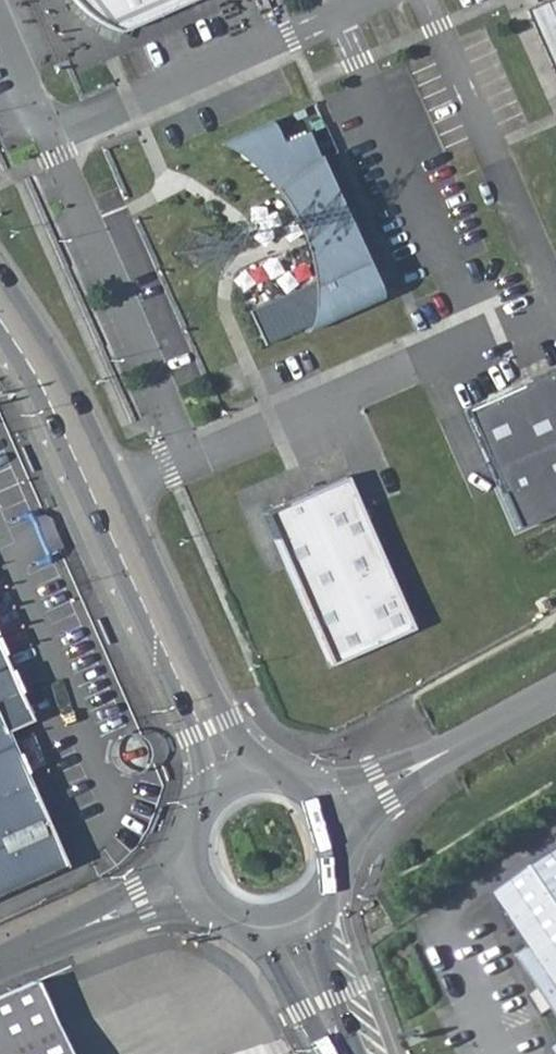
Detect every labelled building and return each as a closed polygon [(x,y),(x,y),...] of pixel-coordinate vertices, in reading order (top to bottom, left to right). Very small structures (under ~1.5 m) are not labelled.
[(184,0),(66,0),(77,9),(82,13),(91,20),(101,25),(111,30),(184,0)] [(555,60),(555,0),(531,0),(555,60)] [(261,349),(377,298),(304,133),(281,143),(270,118),(218,141),(230,148),(244,159),(257,170),(262,175),(269,183),(273,189),(278,197),(280,200),(283,205),(286,210),(289,215),(292,222),(294,226),(296,230),(297,234),(298,239),(300,246),(302,252),(304,260),(235,290),(261,349)] [(462,411),(514,530),(555,511),(555,369),(462,411)] [(343,476),(260,512),(328,665),(410,629),(343,476)] [(60,862),(0,729),(0,889),(60,862)] [(505,896),(540,948),(528,956),(549,986),(555,997),(555,861),(505,896)] [(33,981),(0,996),(0,1053),(66,1053),(33,981)]
